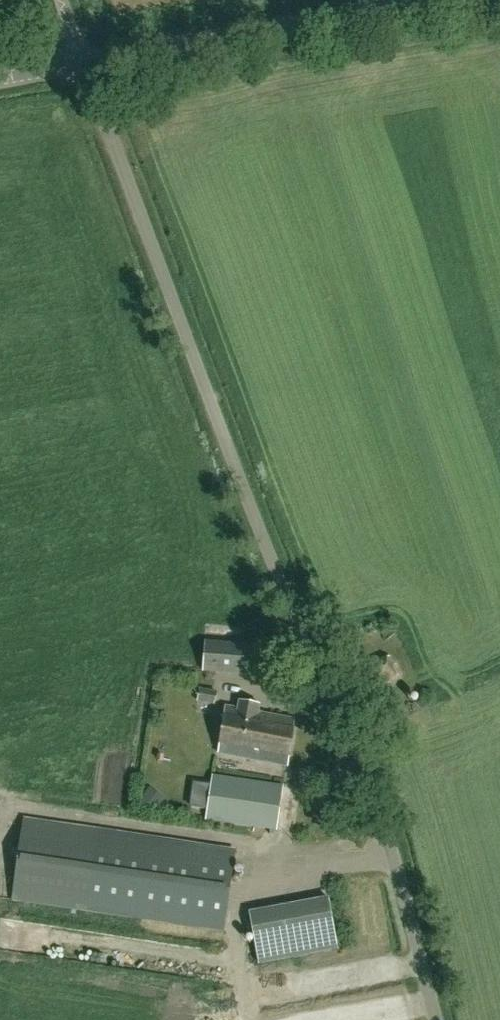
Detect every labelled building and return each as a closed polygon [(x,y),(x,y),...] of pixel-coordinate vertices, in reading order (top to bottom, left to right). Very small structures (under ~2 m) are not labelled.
[(253,674),(255,645),(205,641),(203,671),(253,674)] [(357,693),(397,677),(387,654),(347,670),(357,693)] [(213,704),(215,691),(199,689),(197,702),(213,704)] [(258,712),(260,704),(239,700),(238,708),(226,706),(223,723),(218,722),(216,737),(220,737),(217,754),(252,760),(260,712),(258,712)] [(286,766),(294,718),(260,712),(252,760),(286,766)] [(277,829),(283,786),(211,776),(205,820),(277,829)] [(150,787),(138,802),(153,814),(165,798),(150,787)] [(223,930),(235,850),(96,829),(84,909),(223,930)] [(257,961),(337,947),(328,898),(248,913),(257,961)]
